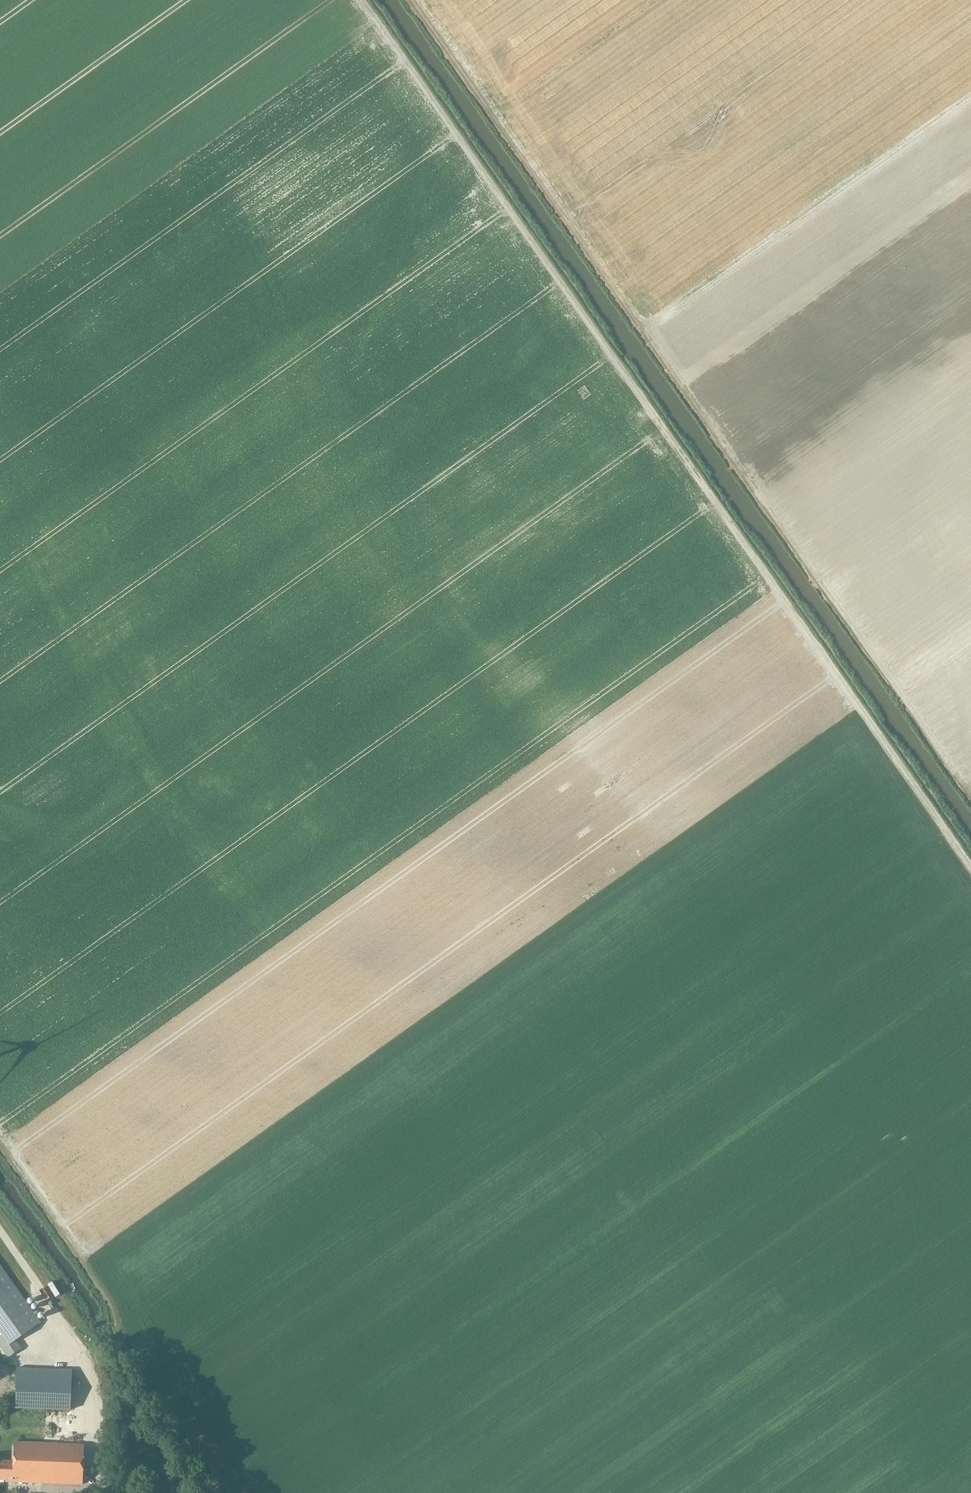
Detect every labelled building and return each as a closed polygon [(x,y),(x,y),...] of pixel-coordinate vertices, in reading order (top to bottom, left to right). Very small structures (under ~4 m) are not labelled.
[(26,1300),(0,1264),(0,1348),(8,1359),(17,1353),(21,1349),(15,1341),(41,1322),(26,1300)] [(16,1408),(71,1410),(73,1369),(17,1367),(16,1408)] [(14,1460),(13,1482),(84,1485),(84,1444),(14,1441),(14,1460)] [(13,1482),(14,1460),(0,1460),(0,1480),(6,1480),(6,1482),(13,1482)]
